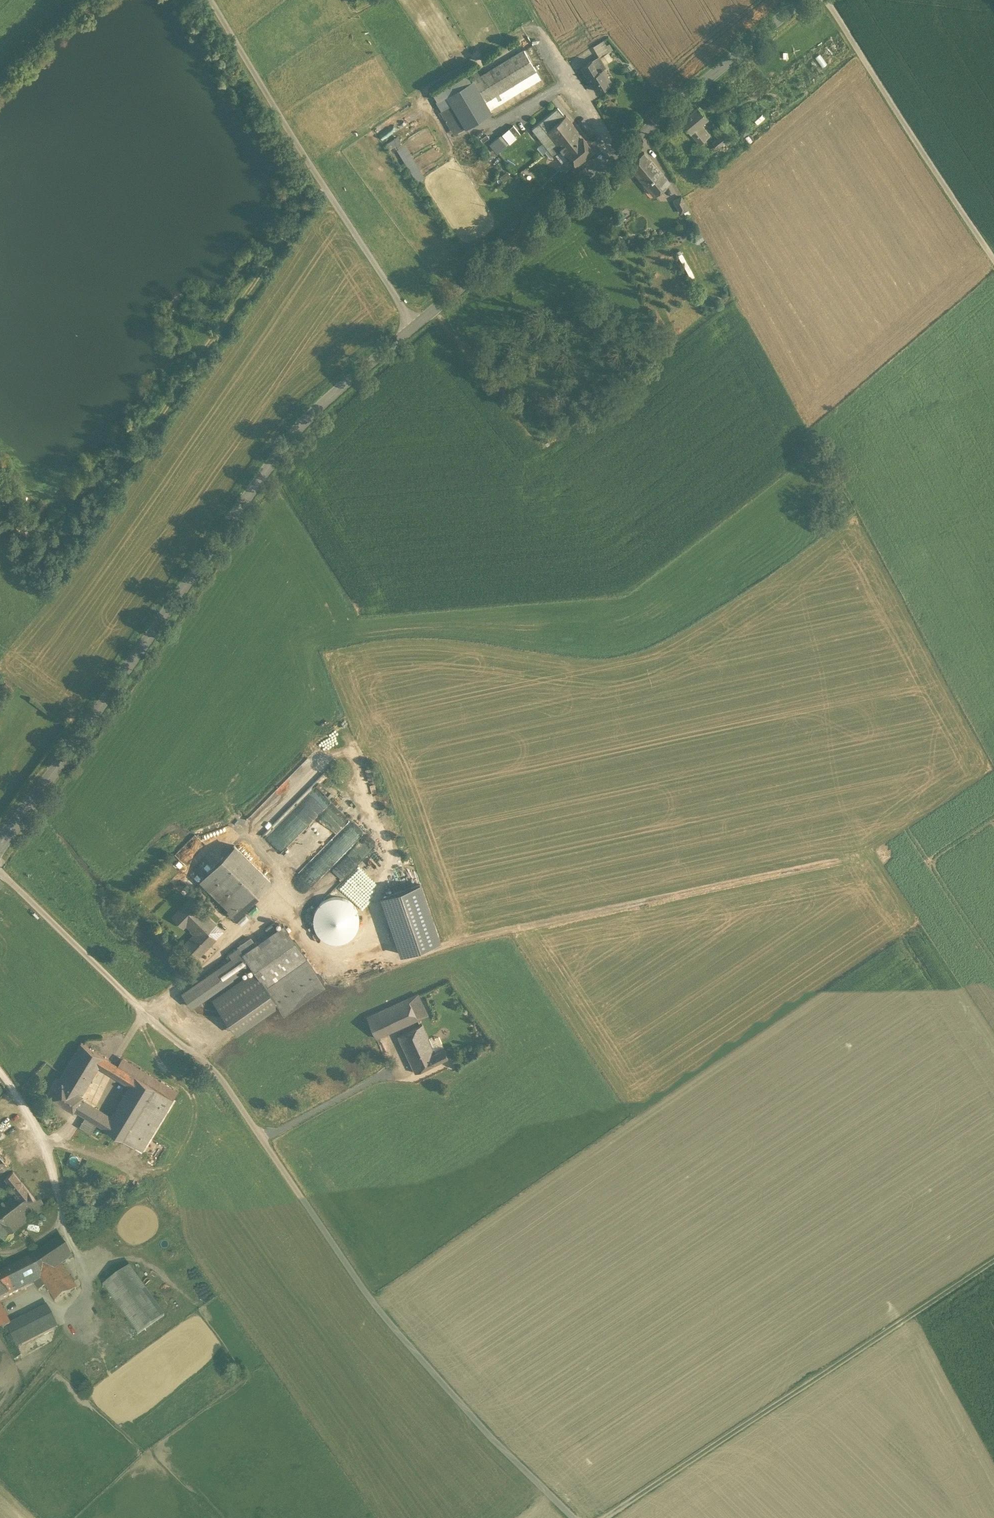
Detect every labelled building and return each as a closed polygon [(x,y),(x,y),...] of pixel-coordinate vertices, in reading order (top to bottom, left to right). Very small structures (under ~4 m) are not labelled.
[(593,46),(599,56),(606,51),(600,42),(593,46)] [(524,50),(473,80),(485,101),(536,70),(524,50)] [(592,61),(599,72),(603,69),(606,67),(599,56),(592,61)] [(590,78),(599,72),(592,61),(582,66),(590,78)] [(590,78),(598,91),(612,83),(603,69),(599,72),(590,78)] [(541,78),(536,70),(485,101),(489,108),(541,78)] [(473,80),(447,95),(452,104),(465,127),(466,128),(492,112),(489,108),(485,101),(473,80)] [(444,97),(429,106),(430,108),(446,99),(444,97)] [(448,103),(433,112),(434,114),(449,105),(448,103)] [(458,131),(465,127),(452,104),(441,111),(445,117),(449,115),(458,131)] [(699,107),(682,121),(692,133),(702,125),(709,119),(699,107)] [(562,149),(581,134),(566,115),(565,116),(558,108),(533,128),(554,155),(562,149)] [(454,133),(458,131),(449,115),(445,117),(454,133)] [(725,119),(712,131),(718,139),(712,144),(715,149),(736,132),(725,119)] [(511,122),(488,144),(497,153),(520,132),(511,122)] [(713,139),(702,125),(692,133),(700,144),(704,141),(707,144),(713,139)] [(562,149),(575,165),(594,150),(581,134),(562,149)] [(398,136),(390,141),(395,149),(403,144),(398,136)] [(407,146),(400,150),(417,178),(424,174),(407,146)] [(644,153),(629,165),(643,181),(657,170),(657,169),(644,153)] [(653,192),(666,180),(657,170),(643,181),(653,192)] [(669,183),(666,180),(653,192),(656,195),(669,183)] [(674,200),(681,213),(688,209),(682,197),(674,200)] [(265,798),(281,813),(322,772),(306,756),(265,798)] [(308,796),(266,840),(309,881),(350,838),(308,796)] [(272,881),(235,845),(202,879),(231,908),(229,909),(237,917),(272,881)] [(419,884),(383,897),(402,953),(440,941),(419,884)] [(329,892),(325,893),(322,896),(319,898),(317,902),(316,906),(316,910),(317,914),(319,917),(322,920),(325,923),(329,924),(333,924),(337,923),(341,922),(344,919),(346,916),(348,912),(348,908),(348,904),(346,900),(344,897),(341,894),(337,893),(333,892),(329,892)] [(187,922),(201,908),(192,899),(175,916),(185,926),(188,923),(187,922)] [(204,926),(209,931),(216,923),(201,908),(187,922),(188,923),(198,933),(204,926)] [(256,943),(243,952),(256,971),(278,1002),(284,1011),(325,982),(284,924),(256,943)] [(198,933),(185,945),(197,958),(216,938),(209,931),(204,926),(198,933)] [(238,946),(239,947),(243,952),(256,943),(251,937),(238,946)] [(250,975),(256,971),(243,952),(239,947),(234,951),(250,975)] [(236,1032),(278,1002),(256,971),(250,975),(214,1000),(236,1032)] [(367,1017),(377,1038),(427,1015),(418,994),(367,1017)] [(408,1057),(433,1044),(423,1024),(398,1036),(408,1057)] [(99,1068),(104,1058),(81,1044),(59,1081),(61,1082),(82,1095),(99,1068)] [(433,1044),(408,1057),(416,1073),(449,1056),(445,1048),(437,1052),(433,1044)] [(99,1068),(130,1086),(136,1077),(118,1066),(104,1058),(99,1068)] [(136,1077),(173,1099),(178,1091),(123,1058),(118,1066),(136,1077)] [(173,1099),(136,1077),(130,1086),(110,1118),(104,1128),(143,1151),(173,1099)] [(82,1095),(61,1082),(52,1097),(73,1109),(79,1099),(82,1095)] [(84,1102),(79,1099),(73,1109),(78,1112),(84,1102)] [(110,1118),(84,1102),(78,1112),(86,1117),(96,1123),(104,1128),(110,1118)] [(90,1134),(96,1123),(86,1117),(79,1127),(90,1134)] [(12,1237),(44,1212),(13,1172),(4,1180),(18,1197),(0,1211),(0,1224),(12,1237)] [(5,1246),(14,1238),(12,1237),(0,1224),(0,1241),(5,1246)] [(60,1239),(32,1258),(41,1276),(53,1268),(55,1270),(60,1266),(73,1257),(60,1239)] [(0,1273),(0,1281),(9,1296),(34,1284),(43,1279),(41,1276),(32,1258),(0,1273)] [(55,1270),(70,1292),(77,1289),(60,1266),(55,1270)] [(70,1292),(55,1270),(53,1268),(41,1276),(43,1279),(34,1284),(39,1291),(45,1287),(55,1302),(70,1292)] [(163,1316),(129,1268),(103,1286),(138,1335),(163,1316)] [(9,1296),(0,1281),(0,1301),(9,1296)] [(47,1306),(10,1325),(19,1348),(58,1328),(47,1306)] [(0,1309),(0,1330),(10,1325),(0,1309)] [(10,1325),(0,1330),(0,1334),(14,1360),(23,1356),(19,1348),(10,1325)]
